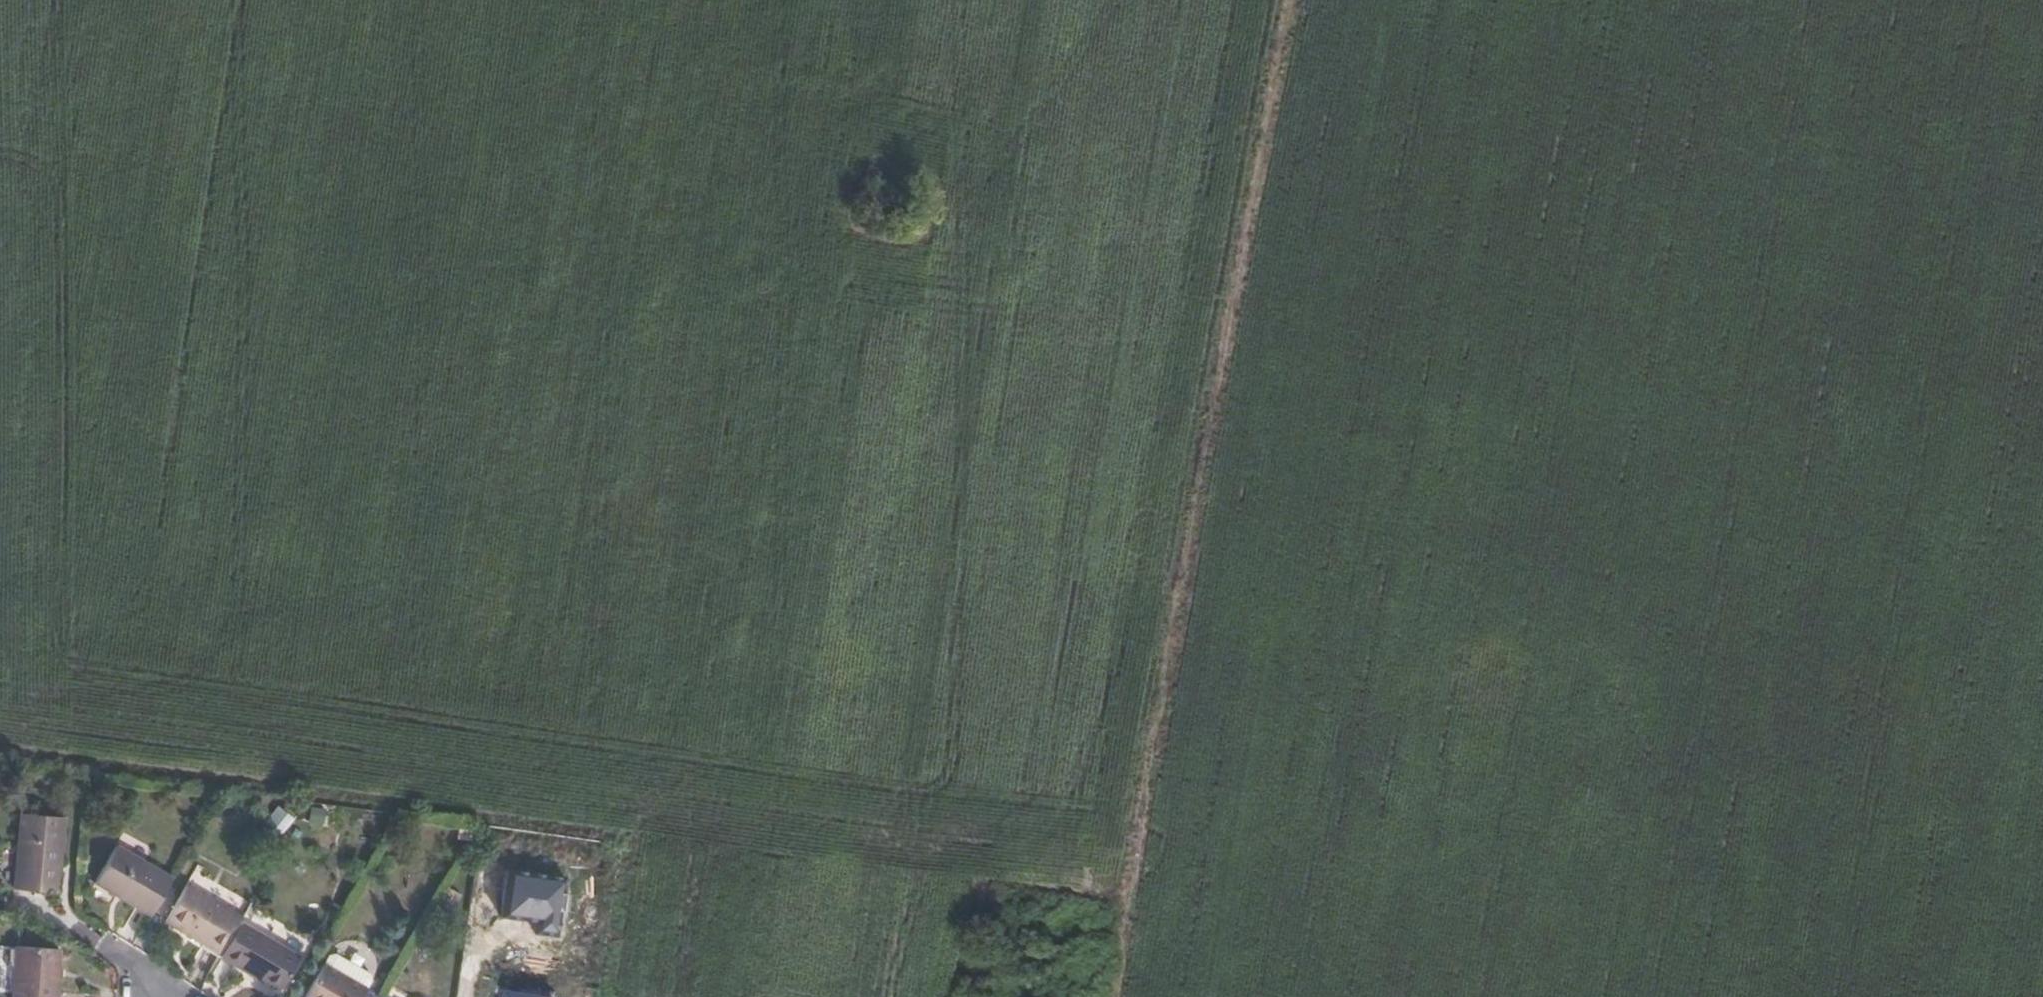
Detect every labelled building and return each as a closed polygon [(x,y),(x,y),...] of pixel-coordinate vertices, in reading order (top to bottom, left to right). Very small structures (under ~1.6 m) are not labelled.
[(65,815),(20,813),(14,888),(58,892),(65,815)] [(149,916),(170,880),(112,847),(92,882),(149,916)] [(240,919),(242,915),(184,882),(163,918),(221,951),(240,919)] [(221,951),(219,954),(277,988),(298,953),(240,919),(221,951)] [(16,948),(13,996),(57,996),(59,952),(16,948)] [(327,953),(322,962),(302,996),(358,996),(364,987),(369,978),(368,971),(334,951),(327,953)] [(364,987),(358,996),(379,996),(364,987)]
